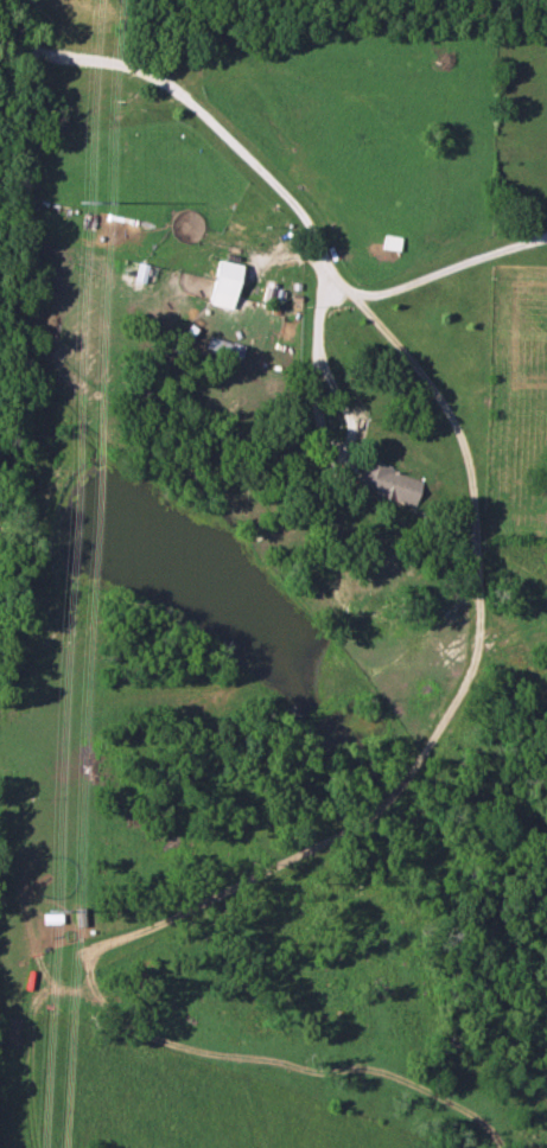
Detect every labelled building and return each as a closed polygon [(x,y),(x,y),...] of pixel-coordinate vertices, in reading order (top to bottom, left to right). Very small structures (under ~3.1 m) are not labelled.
[(381,248),(397,252),(400,239),(385,235),(381,248)] [(207,303),(230,309),(241,264),(218,259),(207,303)] [(414,506),(422,478),(360,460),(352,489),(414,506)]
